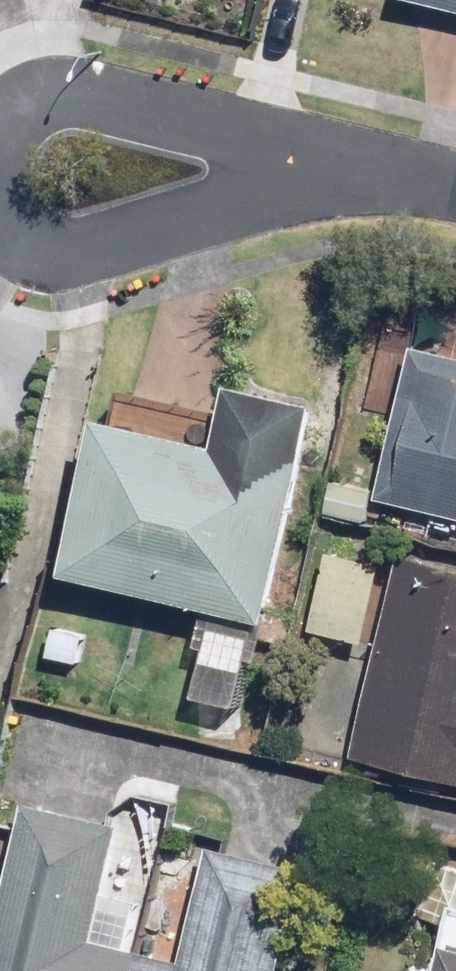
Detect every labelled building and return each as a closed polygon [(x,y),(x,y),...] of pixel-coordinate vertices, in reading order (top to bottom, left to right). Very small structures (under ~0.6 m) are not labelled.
[(406,7),(455,19),(455,0),(407,0),(406,7)] [(420,351),(383,493),(455,512),(455,360),(420,351)] [(228,441),(106,413),(69,575),(217,609),(197,696),(245,707),(257,657),(266,659),(325,400),(242,380),(228,441)] [(378,482),(333,472),(324,510),(370,521),(378,482)] [(405,549),(354,762),(455,786),(455,561),(405,549)] [(385,564),(329,550),(310,625),(366,639),(385,564)] [(145,954),(164,867),(113,855),(121,820),(30,799),(0,934),(0,970),(287,970),(312,863),(220,842),(192,965),(145,954)]
